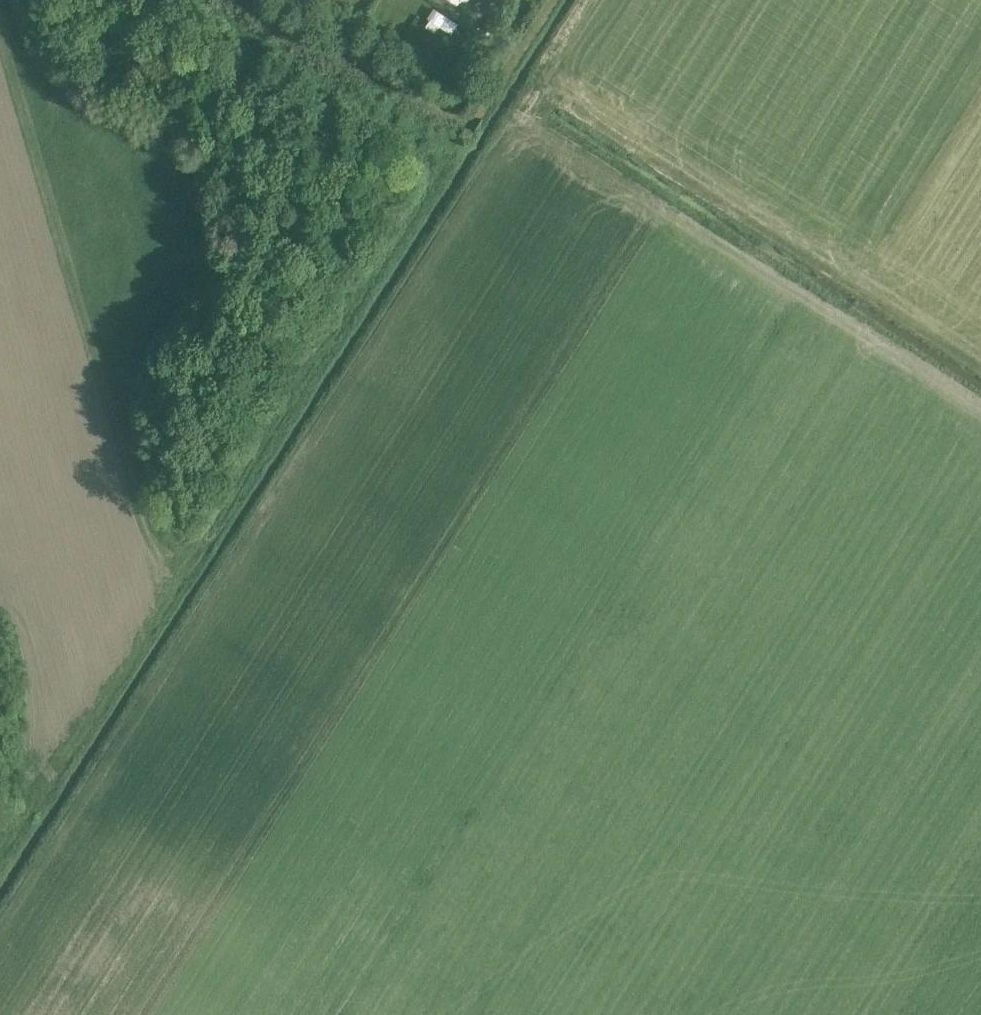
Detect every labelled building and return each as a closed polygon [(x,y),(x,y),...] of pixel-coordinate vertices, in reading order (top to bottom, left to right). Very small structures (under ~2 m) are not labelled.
[(477,14),(483,3),(477,0),(452,0),(451,1),(477,14)] [(438,25),(427,41),(438,48),(449,33),(438,25)]
